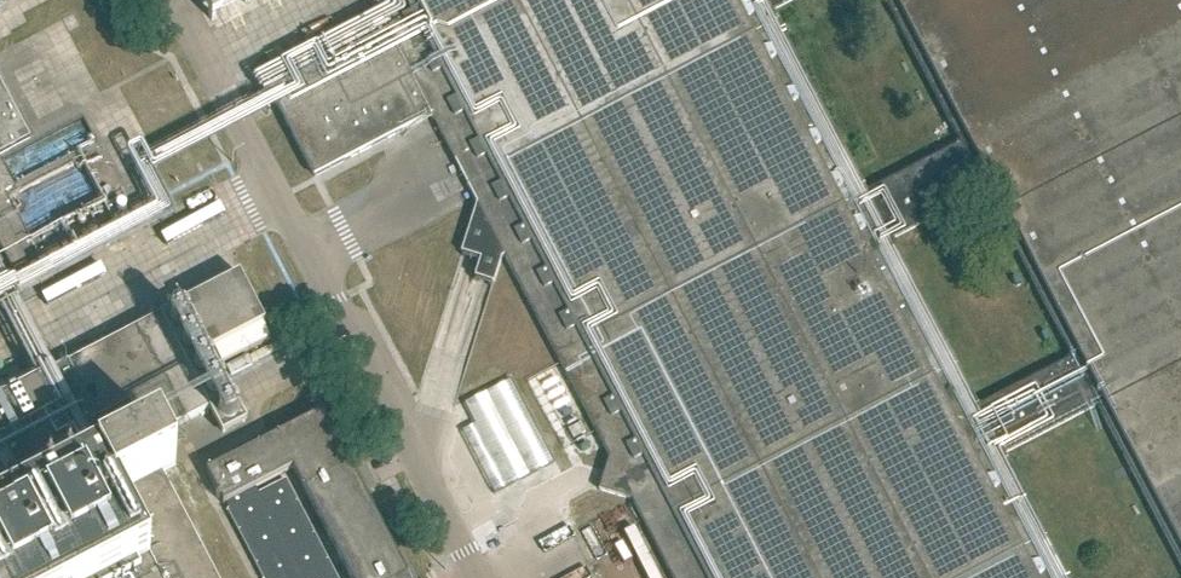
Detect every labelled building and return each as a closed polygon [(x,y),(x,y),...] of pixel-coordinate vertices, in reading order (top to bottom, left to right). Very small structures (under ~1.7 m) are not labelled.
[(377,12),(260,73),(314,177),(431,116),(477,205),(462,253),(482,259),(476,278),(494,284),(502,258),(504,257),(609,458),(600,490),(631,500),(672,577),(1069,577),(1005,455),(1098,407),(1180,567),(1180,0),(885,0),(960,144),(868,192),(774,12),(797,0),(370,0),(377,12)] [(0,79),(0,154),(31,138),(0,79)] [(31,267),(5,218),(0,221),(0,243),(16,274),(31,267)] [(164,472),(177,465),(161,435),(191,420),(234,397),(209,349),(263,321),(238,272),(183,301),(185,304),(142,327),(142,326),(0,400),(0,577),(219,577),(164,472)] [(408,577),(368,498),(365,491),(352,466),(325,415),(289,434),(288,432),(275,438),(208,473),(225,505),(227,504),(231,511),(229,512),(263,577),(335,577),(285,483),(258,497),(254,490),(294,469),(350,577),(408,577)]
